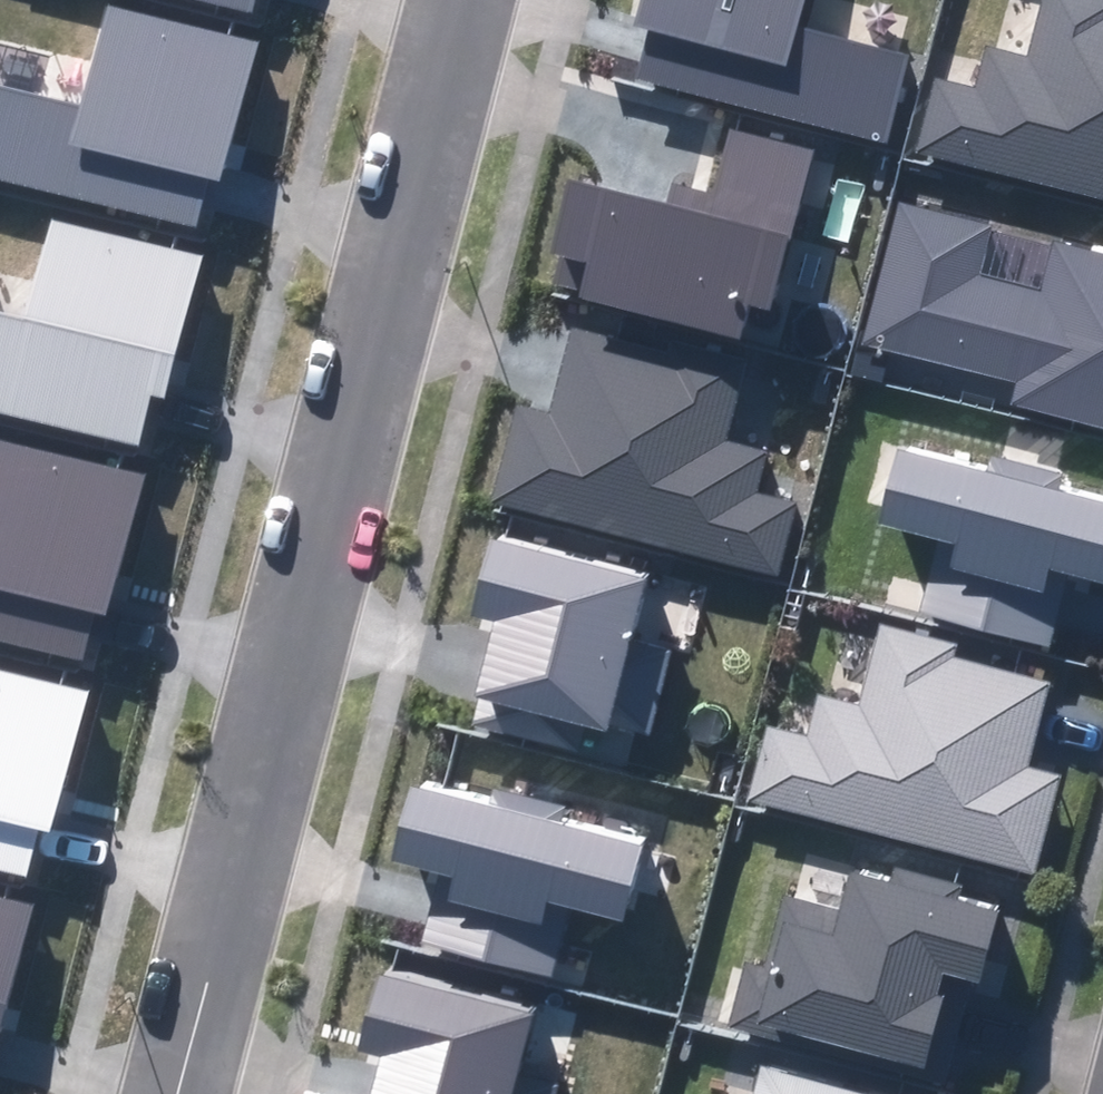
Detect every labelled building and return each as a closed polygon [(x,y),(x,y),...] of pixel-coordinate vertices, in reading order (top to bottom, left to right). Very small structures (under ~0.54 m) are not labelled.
[(894,129),(919,39),(806,9),(809,0),(647,0),(645,7),(657,10),(651,34),(643,62),(894,129)] [(1102,182),(1102,0),(1044,0),(1033,41),(993,30),(982,73),(942,63),(923,135),(1102,182)] [(202,203),(216,148),(193,142),(198,122),(233,131),(258,36),(128,3),(104,93),(0,66),(0,152),(202,203)] [(598,276),(752,315),(760,284),(785,290),(824,135),(740,113),(724,177),(685,167),(681,183),(649,175),(587,160),(568,232),(606,242),(598,276)] [(1102,407),(1102,236),(1060,226),(1048,274),(987,259),(1001,206),(907,183),(871,325),(1024,363),(1019,385),(1102,407)] [(149,434),(160,386),(179,393),(215,250),(60,209),(38,308),(0,301),(0,399),(149,434)] [(525,387),(499,488),(785,561),(804,488),(765,477),(776,434),(732,423),(753,345),(583,302),(569,356),(559,396),(525,387)] [(1057,628),(1065,597),(1077,550),(1102,557),(1102,479),(910,431),(892,502),(946,516),(926,595),(1057,628)] [(89,649),(102,598),(120,602),(152,470),(5,434),(0,453),(0,628),(89,649)] [(489,674),(657,717),(678,634),(642,625),(660,557),(505,517),(485,594),(508,599),(497,641),(489,674)] [(755,783),(1040,859),(1067,758),(1033,749),(1045,705),(1055,668),(958,642),(962,628),(887,608),(866,686),(824,675),(813,717),(776,707),(755,783)] [(36,864),(47,818),(64,822),(98,682),(0,658),(0,855),(36,864)] [(429,922),(556,955),(575,881),(634,896),(652,824),(422,766),(405,835),(448,846),(437,892),(429,922)] [(745,1008),(951,1062),(963,1018),(980,952),(996,956),(1013,892),(971,881),(974,870),(901,851),(899,860),(865,852),(853,895),(789,879),(777,926),(767,923),(745,1008)] [(1,1034),(35,893),(0,885),(0,1033),(1,1034)] [(565,1061),(528,1052),(544,989),(393,950),(373,1029),(392,1034),(381,1080),(377,1093),(557,1093),(565,1061)] [(944,1089),(766,1043),(753,1093),(943,1093),(944,1089)]
